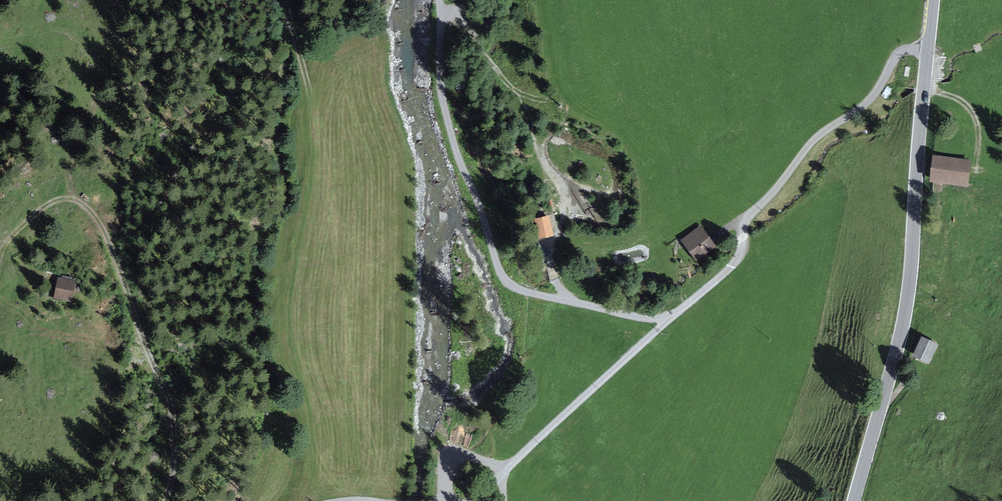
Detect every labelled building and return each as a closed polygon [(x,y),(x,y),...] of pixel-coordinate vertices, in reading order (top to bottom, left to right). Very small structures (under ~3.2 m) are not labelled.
[(935,161),(933,177),(965,182),(967,165),(935,161)] [(541,236),(551,234),(547,219),(537,221),(541,236)] [(684,240),(697,257),(712,246),(702,233),(694,239),(691,235),(684,240)] [(61,282),(58,295),(69,297),(71,288),(76,289),(77,285),(61,282)] [(922,340),(916,355),(928,361),(935,346),(922,340)]
